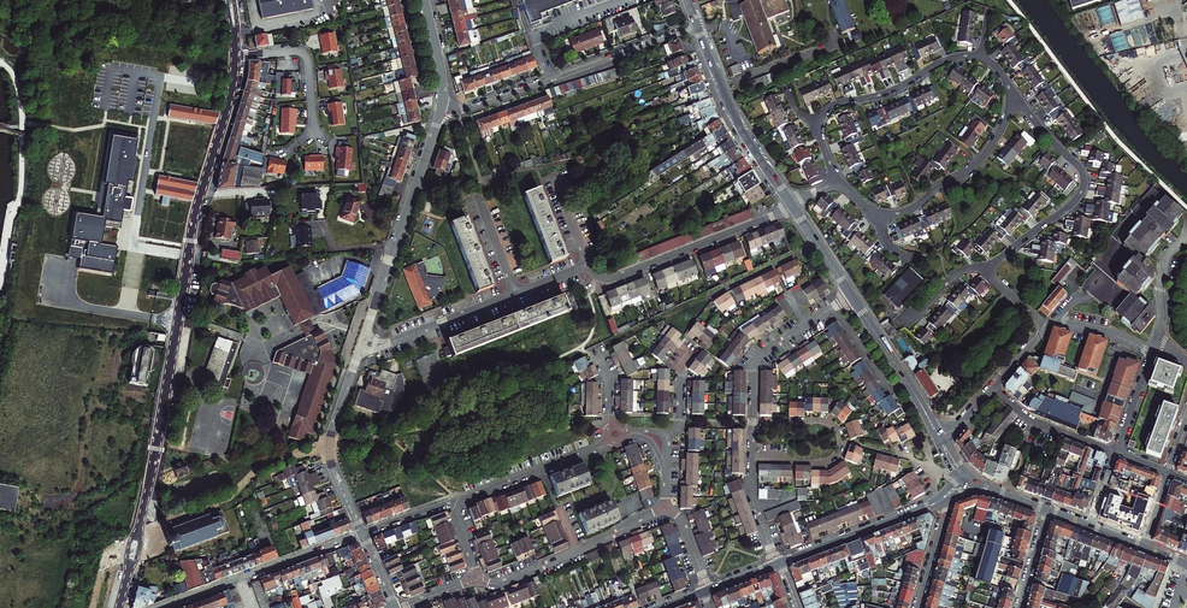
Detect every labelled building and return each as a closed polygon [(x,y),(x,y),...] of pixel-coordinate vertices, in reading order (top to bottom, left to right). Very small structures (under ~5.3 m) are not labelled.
[(263,19),(312,9),(310,0),(259,0),(263,19)] [(382,6),(398,2),(398,0),(380,0),(381,3),(379,3),(374,4),(375,8),(379,7),(382,6)] [(449,12),(465,8),(463,0),(453,0),(452,0),(447,2),(449,12)] [(540,10),(545,8),(568,0),(523,0),(530,20),(542,15),(540,10)] [(656,6),(661,4),(664,14),(676,10),(672,0),(654,0),(656,6)] [(787,0),(749,0),(741,3),(740,0),(728,0),(735,19),(745,15),(760,51),(782,42),(777,31),(773,33),(767,16),(790,7),(787,0)] [(842,0),(824,0),(826,4),(828,3),(829,4),(828,4),(830,9),(829,10),(834,20),(835,19),(837,24),(838,27),(841,34),(846,31),(850,40),(853,39),(857,40),(860,39),(862,35),(860,32),(856,31),(853,32),(852,35),(850,30),(855,28),(842,0)] [(1073,10),(1103,0),(1070,0),(1073,10)] [(1121,26),(1144,18),(1138,0),(1127,0),(1114,5),(1121,26)] [(398,2),(382,6),(384,17),(401,12),(398,2)] [(1110,5),(1096,10),(1101,27),(1115,23),(1110,5)] [(452,22),(468,18),(471,17),(475,16),(473,6),(469,7),(465,8),(449,12),(452,22)] [(401,12),(384,17),(387,27),(404,23),(401,12)] [(974,14),(961,12),(959,26),(972,29),(974,14)] [(636,29),(631,15),(615,21),(620,35),(636,29)] [(470,29),(468,18),(452,22),(454,32),(470,29)] [(653,23),(654,30),(668,25),(666,19),(660,21),(653,23)] [(1011,37),(1013,35),(1004,22),(993,31),(1002,43),(1011,37)] [(407,33),(404,23),(387,27),(390,38),(392,37),(396,36),(407,33)] [(603,41),(598,26),(568,37),(573,49),(588,44),(588,46),(603,41)] [(970,44),(972,29),(959,26),(956,42),(970,44)] [(468,42),(469,46),(470,46),(478,43),(476,40),(476,36),(472,37),(470,29),(454,32),(457,45),(468,42)] [(339,51),(337,32),(321,34),(323,43),(324,43),(324,45),(325,53),(339,51)] [(273,44),(271,33),(254,35),(255,47),(257,47),(273,44)] [(407,33),(396,36),(398,47),(409,44),(407,33)] [(929,51),(942,45),(937,33),(924,39),(929,51)] [(1016,39),(1013,35),(1011,37),(1002,43),(1001,45),(1003,48),(1000,50),(1006,59),(1018,50),(1012,42),(1016,39)] [(669,42),(664,44),(667,53),(669,53),(671,60),(684,55),(679,38),(669,42)] [(924,39),(911,45),(916,57),(929,51),(924,39)] [(412,54),(409,44),(398,47),(394,48),(397,58),(412,54)] [(903,59),(908,57),(903,45),(894,49),(903,70),(908,68),(904,61),(903,59)] [(903,70),(894,49),(886,53),(891,64),(895,62),(896,64),(899,72),(903,70)] [(1017,68),(1029,60),(1026,56),(1024,58),(1018,50),(1006,59),(1012,67),(1015,65),(1017,68)] [(529,51),(520,54),(525,69),(535,66),(529,51)] [(886,53),(877,56),(886,77),(891,76),(887,68),(886,66),(891,64),(886,53)] [(399,68),(415,64),(412,54),(397,58),(391,60),(394,70),(399,68)] [(525,69),(520,54),(512,57),(517,72),(525,69)] [(671,60),(667,61),(669,68),(681,64),(687,62),(685,54),(684,55),(671,60)] [(886,77),(877,56),(869,60),(872,69),(873,71),(874,72),(878,70),(879,72),(882,79),(886,77)] [(517,72),(512,57),(503,60),(509,75),(517,72)] [(872,69),(869,60),(867,57),(858,61),(868,82),(872,80),(869,73),(868,71),(872,69)] [(1029,60),(1017,68),(1026,80),(1037,71),(1031,63),(1034,61),(1031,58),(1029,60)] [(509,75),(503,60),(495,62),(500,78),(509,75)] [(687,62),(681,64),(682,67),(676,69),(677,72),(675,73),(676,75),(696,67),(693,60),(689,61),(687,62)] [(246,78),(245,80),(261,83),(265,84),(275,85),(274,91),(280,91),(280,93),(288,93),(288,90),(295,91),(295,81),(289,80),(289,78),(283,78),(284,71),(275,71),(275,75),(267,74),(266,74),(268,63),(258,62),(248,61),(248,67),(247,72),(246,78)] [(492,81),(486,66),(484,61),(476,64),(477,67),(483,84),(492,81)] [(868,82),(858,61),(850,65),(855,77),(860,75),(861,76),(864,84),(868,82)] [(500,78),(495,62),(486,66),(492,81),(500,78)] [(743,70),(740,62),(732,65),(735,73),(743,70)] [(402,79),(411,77),(418,75),(415,64),(399,68),(402,79)] [(855,77),(850,65),(841,69),(851,90),(855,88),(852,80),(851,79),(855,77)] [(851,90),(841,69),(840,66),(831,70),(838,85),(843,83),(843,84),(847,92),(851,90)] [(483,84),(477,67),(467,70),(467,71),(473,88),(483,84)] [(682,81),(699,75),(696,67),(676,75),(675,75),(677,82),(682,81)] [(948,77),(960,86),(968,75),(956,67),(948,77)] [(332,87),(345,86),(343,69),(328,71),(327,71),(328,79),(331,78),(331,79),(332,87)] [(463,92),(473,88),(467,71),(458,74),(458,73),(453,75),(458,91),(462,90),(463,92)] [(1044,80),(1037,71),(1026,80),(1033,88),(1030,90),(1032,93),(1046,83),(1047,83),(1045,80),(1044,81),(1044,80)] [(690,86),(701,82),(699,75),(682,81),(683,84),(688,82),(690,86)] [(966,96),(970,99),(980,85),(968,75),(960,86),(969,93),(966,96)] [(769,83),(766,76),(750,82),(753,89),(769,83)] [(396,91),(397,91),(413,87),(411,77),(402,79),(394,81),(396,91)] [(834,92),(828,79),(824,81),(815,85),(821,97),(834,92)] [(245,82),(244,85),(254,88),(259,89),(261,83),(245,80),(245,82)] [(689,96),(704,90),(701,82),(690,86),(684,88),(685,89),(686,89),(689,96)] [(1046,83),(1032,93),(1041,105),(1052,97),(1045,89),(1048,87),(1046,83)] [(243,88),(242,91),(252,94),(254,88),(244,85),(243,88)] [(821,97),(815,85),(802,91),(809,107),(814,105),(812,101),(821,97)] [(933,85),(920,91),(925,103),(939,97),(933,85)] [(992,94),(980,85),(970,99),(977,105),(980,101),(984,104),(992,94)] [(400,101),(416,97),(413,87),(397,91),(400,101)] [(692,97),(694,104),(706,99),(708,99),(705,92),(704,92),(704,90),(689,96),(689,98),(692,97)] [(241,94),(241,97),(256,101),(258,102),(259,96),(252,94),(242,91),(241,94)] [(906,97),(907,98),(912,111),(913,113),(917,112),(915,107),(925,103),(920,91),(906,97)] [(770,114),(782,108),(776,95),(764,100),(770,114)] [(552,112),(546,96),(545,96),(538,98),(543,113),(543,115),(552,112)] [(240,99),(239,102),(255,107),(256,101),(241,97),(240,99)] [(418,108),(416,97),(400,101),(402,112),(418,108)] [(1052,97),(1041,105),(1050,116),(1060,109),(1063,107),(1060,103),(1058,105),(1052,97)] [(543,113),(538,98),(529,102),(534,116),(543,113)] [(907,98),(893,104),(899,117),(912,111),(907,98)] [(693,113),(711,107),(709,102),(707,102),(706,99),(694,104),(690,105),(693,113)] [(345,124),(343,101),(329,103),(329,108),(330,108),(331,110),(332,125),(345,124)] [(238,105),(237,108),(255,113),(256,107),(255,107),(239,102),(238,105)] [(534,116),(529,102),(521,104),(526,119),(534,116)] [(526,119),(521,104),(512,107),(518,122),(526,119)] [(899,117),(893,104),(884,108),(884,107),(880,108),(887,125),(892,123),(891,121),(899,117)] [(281,106),(279,130),(294,131),(295,120),(295,116),(297,116),(298,108),(281,106)] [(216,127),(220,115),(171,107),(169,119),(216,127)] [(512,107),(504,110),(507,121),(509,125),(518,122),(512,107)] [(714,114),(711,107),(693,113),(680,118),(681,122),(700,115),(703,120),(714,114)] [(1065,111),(1062,107),(1060,109),(1050,116),(1053,121),(1056,118),(1061,126),(1072,117),(1067,110),(1065,111)] [(255,113),(237,108),(237,110),(236,114),(253,119),(255,113)] [(401,123),(405,122),(421,118),(418,108),(402,112),(399,113),(398,113),(394,114),(395,117),(399,116),(401,123)] [(770,114),(765,116),(767,120),(772,118),(776,128),(789,123),(782,108),(770,114)] [(887,125),(880,108),(866,114),(872,127),(882,123),(883,126),(887,125)] [(843,128),(853,123),(846,109),(836,113),(843,128)] [(507,121),(504,110),(496,113),(499,124),(507,121)] [(978,135),(987,123),(974,112),(971,116),(974,119),(968,127),(978,135)] [(499,124),(496,113),(485,117),(489,127),(499,124)] [(253,119),(236,114),(235,116),(234,119),(251,124),(253,125),(255,119),(253,119)] [(716,120),(714,114),(703,120),(695,123),(691,126),(692,128),(696,126),(698,131),(702,128),(705,127),(705,126),(716,120)] [(475,121),(481,136),(491,133),(489,127),(485,117),(475,121)] [(1072,117),(1061,126),(1071,138),(1082,130),(1072,117)] [(233,122),(232,125),(250,130),(251,124),(234,119),(233,122)] [(716,120),(705,126),(705,127),(709,133),(720,126),(721,126),(717,119),(716,120)] [(853,123),(843,128),(847,136),(845,137),(847,141),(857,137),(863,135),(857,121),(853,123)] [(635,134),(651,128),(649,122),(637,126),(638,129),(634,131),(635,134)] [(786,140),(799,134),(795,125),(793,126),(791,122),(789,123),(776,128),(782,141),(786,140)] [(0,124),(0,133),(4,133),(4,131),(17,131),(17,125),(4,125),(4,124),(0,124)] [(231,128),(230,131),(248,137),(253,138),(254,136),(252,136),(251,134),(252,131),(250,130),(232,125),(231,128)] [(978,135),(968,127),(965,125),(955,137),(969,147),(978,135)] [(724,132),(720,126),(709,133),(706,135),(656,166),(651,169),(655,176),(676,163),(702,147),(724,132)] [(1006,144),(1016,153),(1026,141),(1029,144),(1033,139),(1022,129),(1018,134),(1016,132),(1006,144)] [(387,136),(386,130),(376,132),(377,138),(387,136)] [(229,134),(228,137),(246,142),(248,137),(230,131),(229,134)] [(404,147),(414,151),(415,146),(419,136),(409,132),(408,137),(407,137),(404,147)] [(729,139),(724,132),(702,147),(704,151),(711,147),(712,148),(717,145),(718,146),(729,139)] [(786,150),(788,154),(793,152),(806,147),(804,143),(803,144),(799,134),(786,140),(790,149),(786,150)] [(246,142),(228,137),(227,140),(226,143),(236,146),(239,146),(247,149),(249,143),(246,142)] [(847,158),(858,153),(854,143),(859,141),(857,137),(847,141),(849,145),(843,148),(847,158)] [(133,160),(136,142),(112,138),(105,184),(109,185),(104,213),(98,212),(97,220),(76,217),(71,248),(83,249),(80,268),(112,273),(122,214),(130,215),(132,201),(130,200),(137,161),(133,160)] [(733,146),(729,139),(718,146),(716,147),(720,154),(733,146)] [(952,159),(961,147),(950,139),(940,151),(952,159)] [(437,157),(452,161),(455,153),(452,151),(453,147),(444,144),(443,148),(440,147),(439,153),(437,157)] [(1002,160),(1005,162),(1007,164),(1016,153),(1006,144),(997,155),(1002,160)] [(339,145),(338,155),(340,155),(340,158),(340,160),(339,161),(338,167),(350,169),(352,167),(353,161),(352,161),(354,148),(339,145)] [(239,146),(238,151),(261,158),(262,154),(259,153),(247,149),(239,146)] [(401,157),(410,160),(412,156),(414,151),(404,147),(400,146),(396,156),(401,157)] [(741,159),(733,146),(720,154),(718,156),(698,168),(701,172),(717,162),(720,166),(726,162),(728,167),(741,159)] [(220,162),(235,164),(235,160),(232,159),(235,150),(225,147),(223,154),(220,162)] [(812,161),(806,147),(793,152),(800,167),(801,166),(812,161)] [(1043,148),(1031,161),(1035,164),(1037,161),(1046,169),(1055,159),(1043,148)] [(1104,153),(1081,150),(1080,152),(1080,155),(1088,156),(1090,156),(1090,161),(1091,161),(1102,163),(1104,153)] [(261,158),(238,151),(236,155),(260,162),(261,158)] [(952,159),(940,151),(935,159),(933,158),(930,162),(936,167),(941,170),(944,166),(946,167),(952,159)] [(856,169),(867,165),(865,160),(862,161),(858,153),(847,158),(851,166),(854,165),(856,169)] [(306,169),(325,169),(324,154),(319,154),(319,155),(315,155),(306,155),(306,169)] [(538,154),(530,156),(532,163),(541,161),(538,154)] [(523,164),(523,165),(532,163),(530,156),(521,159),(521,160),(523,164)] [(920,166),(917,170),(919,172),(916,176),(924,183),(936,167),(930,162),(922,156),(917,163),(920,166)] [(397,167),(407,171),(409,166),(410,160),(401,157),(397,167)] [(452,161),(437,157),(436,162),(435,166),(438,167),(436,172),(445,174),(447,168),(449,169),(452,161)] [(267,158),(264,174),(274,176),(274,173),(281,175),(284,162),(275,160),(273,160),(273,159),(267,158)] [(732,173),(745,166),(741,159),(728,167),(727,167),(728,169),(729,168),(732,173)] [(1055,159),(1046,169),(1043,172),(1046,176),(1047,174),(1054,180),(1063,170),(1056,164),(1058,162),(1055,159)] [(812,161),(801,166),(809,185),(823,179),(814,160),(812,161)] [(1115,165),(1102,163),(1091,161),(1090,166),(1098,167),(1101,168),(1100,173),(1114,175),(1118,175),(1120,166),(1115,165)] [(235,164),(220,162),(218,175),(215,188),(257,186),(261,168),(235,164)] [(864,183),(876,178),(871,167),(869,168),(867,165),(856,169),(858,173),(859,173),(864,183)] [(383,196),(396,193),(400,180),(403,181),(405,175),(407,171),(397,167),(393,166),(383,196)] [(736,179),(748,172),(749,171),(746,167),(745,166),(732,173),(731,174),(732,175),(733,174),(736,179)] [(1054,180),(1056,183),(1065,173),(1063,170),(1054,180)] [(751,176),(748,172),(736,179),(730,183),(738,196),(743,193),(756,185),(753,180),(754,179),(752,176),(751,176)] [(1065,173),(1056,183),(1065,190),(1061,194),(1065,197),(1076,185),(1072,182),(1074,180),(1065,173)] [(1118,175),(1114,175),(1100,173),(1099,177),(1107,178),(1110,179),(1110,183),(1121,185),(1122,176),(1118,175)] [(192,204),(198,185),(159,178),(156,197),(163,198),(162,207),(169,208),(170,200),(192,204)] [(888,185),(893,196),(897,194),(899,198),(909,194),(904,181),(894,186),(893,183),(888,185)] [(1126,186),(1121,185),(1110,183),(1109,188),(1106,188),(1098,187),(1097,191),(1120,195),(1123,195),(1124,195),(1126,186)] [(763,196),(756,185),(743,193),(749,204),(763,197),(763,196)] [(893,196),(888,185),(884,187),(883,185),(874,190),(879,202),(893,196)] [(1034,187),(1027,195),(1029,197),(1034,201),(1043,192),(1044,191),(1041,189),(1038,192),(1036,190),(1034,187)] [(1183,215),(1153,189),(1131,213),(1101,246),(1106,250),(1092,265),(1091,267),(1094,271),(1081,286),(1115,316),(1116,314),(1133,328),(1131,330),(1135,333),(1137,332),(1140,335),(1156,318),(1152,315),(1153,313),(1149,309),(1148,311),(1135,300),(1149,283),(1151,285),(1155,281),(1153,279),(1156,276),(1142,263),(1156,247),(1157,248),(1161,244),(1160,242),(1165,236),(1167,237),(1171,233),(1169,232),(1183,215)] [(552,219),(550,220),(543,203),(545,202),(544,198),(542,199),(538,190),(523,195),(550,263),(564,258),(564,257),(561,249),(563,249),(561,244),(559,245),(551,224),(553,223),(552,219)] [(1123,195),(1120,195),(1097,191),(1096,196),(1105,197),(1108,197),(1107,202),(1110,202),(1118,204),(1120,204),(1121,204),(1123,195)] [(1033,203),(1039,209),(1046,201),(1047,202),(1050,199),(1043,192),(1034,201),(1033,203)] [(319,193),(298,194),(299,203),(301,203),(303,203),(303,208),(306,208),(306,214),(314,214),(314,210),(314,208),(319,208),(319,204),(322,204),(322,200),(319,200),(319,193)] [(361,200),(358,198),(349,195),(344,209),(341,215),(354,220),(361,200)] [(830,213),(838,204),(834,200),(833,202),(826,195),(817,204),(814,207),(822,214),(821,215),(825,218),(829,214),(830,213)] [(254,200),(249,201),(250,208),(250,211),(251,214),(255,213),(256,218),(261,218),(258,197),(253,198),(254,200)] [(263,197),(258,197),(261,218),(265,217),(265,212),(269,212),(269,206),(268,199),(263,199),(263,197)] [(595,204),(591,197),(586,201),(589,208),(594,205),(595,204)] [(1034,201),(1029,197),(1020,208),(1024,212),(1033,203),(1034,201)] [(949,215),(953,213),(947,201),(943,203),(943,204),(935,208),(941,221),(949,217),(949,215)] [(1086,205),(1085,209),(1109,212),(1110,202),(1107,202),(1104,202),(1098,201),(1097,206),(1094,206),(1086,205)] [(1023,213),(1028,218),(1031,215),(1033,216),(1039,209),(1033,203),(1024,212),(1023,213)] [(838,204),(830,213),(833,216),(832,217),(839,224),(848,214),(841,208),(842,207),(838,204)] [(598,212),(594,205),(589,208),(592,216),(598,212)] [(941,221),(935,208),(926,212),(927,214),(923,216),(928,227),(941,221)] [(1024,212),(1020,208),(1017,212),(1013,209),(1007,216),(1014,222),(1023,213),(1024,212)] [(1109,212),(1085,209),(1084,213),(1093,214),(1096,215),(1095,220),(1107,222),(1111,222),(1113,213),(1109,212)] [(998,222),(995,225),(1005,233),(1013,224),(1014,222),(1007,216),(1003,212),(996,220),(998,222)] [(1016,226),(1022,219),(1025,222),(1028,218),(1023,213),(1014,222),(1013,224),(1016,226)] [(843,231),(849,236),(858,226),(854,222),(855,221),(848,214),(839,224),(845,229),(843,231)] [(918,216),(909,220),(915,233),(917,237),(925,234),(923,229),(928,227),(923,216),(918,218),(918,216)] [(486,274),(478,252),(480,251),(478,247),(477,248),(470,230),(472,230),(470,226),(468,226),(465,217),(450,223),(477,291),(491,286),(491,285),(488,277),(489,276),(488,273),(486,274)] [(1066,225),(1088,228),(1089,219),(1077,217),(1077,222),(1075,222),(1066,220),(1066,225)] [(214,238),(229,240),(231,228),(232,229),(233,221),(227,220),(227,221),(218,220),(216,228),(217,228),(217,230),(217,232),(216,232),(214,238)] [(898,233),(901,239),(903,243),(917,237),(915,233),(909,220),(895,226),(898,233)] [(776,223),(764,227),(769,242),(771,245),(778,243),(777,239),(782,237),(783,237),(777,222),(776,223)] [(310,233),(309,224),(293,226),(293,234),(295,234),(295,245),(310,244),(309,237),(309,236),(308,234),(308,233),(310,233)] [(987,224),(981,231),(983,233),(994,242),(1000,235),(1002,236),(1003,235),(1005,233),(995,225),(992,228),(990,226),(987,224)] [(1005,236),(1007,233),(1009,234),(1016,226),(1013,224),(1005,233),(1003,235),(1005,236)] [(1088,228),(1066,225),(1065,229),(1073,231),(1075,231),(1074,236),(1084,237),(1086,238),(1088,228)] [(861,229),(858,226),(849,236),(852,239),(850,241),(858,247),(866,238),(858,231),(861,229)] [(769,242),(764,227),(761,228),(752,232),(758,246),(769,242)] [(752,232),(742,236),(749,253),(757,250),(756,247),(758,246),(752,232)] [(987,249),(994,242),(983,233),(977,240),(976,239),(972,242),(976,245),(982,250),(985,247),(987,249)] [(1067,235),(1055,233),(1054,238),(1052,238),(1043,237),(1043,241),(1055,243),(1061,244),(1065,244),(1067,235)] [(972,242),(965,236),(958,244),(956,242),(953,246),(963,255),(966,251),(968,253),(976,245),(972,242)] [(255,238),(242,239),(243,247),(243,252),(256,251),(255,238)] [(867,259),(875,250),(871,247),(873,244),(866,238),(858,247),(865,254),(863,256),(867,259)] [(723,243),(730,260),(740,256),(735,242),(729,244),(728,241),(723,243)] [(1061,244),(1055,243),(1043,241),(1042,246),(1040,246),(1032,245),(1031,249),(1043,251),(1054,252),(1060,253),(1061,244)] [(720,248),(715,250),(720,264),(730,260),(723,243),(719,244),(720,248)] [(216,247),(215,256),(236,260),(236,259),(237,250),(216,247)] [(720,264),(715,250),(709,252),(708,249),(704,250),(710,267),(712,272),(722,268),(720,264)] [(1052,261),(1054,252),(1043,251),(1031,249),(1030,253),(1039,255),(1041,255),(1040,259),(1052,261)] [(710,267),(704,250),(700,252),(701,255),(695,257),(703,277),(713,273),(712,272),(710,267)] [(877,269),(886,259),(875,250),(867,259),(877,269)] [(681,259),(676,261),(683,278),(693,274),(693,272),(694,271),(692,264),(690,265),(688,260),(682,262),(681,259)] [(897,269),(886,259),(877,269),(885,276),(883,279),(886,282),(889,279),(897,269)] [(1052,282),(1059,287),(1078,265),(1072,259),(1052,282)] [(418,267),(406,271),(416,299),(420,298),(421,302),(426,300),(428,302),(431,300),(435,296),(436,297),(439,294),(441,290),(443,291),(445,287),(446,282),(427,279),(428,274),(429,270),(428,269),(425,260),(417,263),(418,267)] [(749,270),(746,260),(741,262),(745,272),(749,270)] [(794,260),(787,264),(792,276),(795,275),(800,273),(794,260)] [(299,323),(306,337),(317,331),(310,318),(361,294),(370,268),(349,261),(344,277),(315,290),(307,271),(296,276),(291,267),(272,275),(268,266),(258,271),(257,267),(246,272),(248,276),(233,283),(223,279),(221,284),(216,282),(213,284),(211,289),(213,293),(217,294),(215,300),(227,304),(227,303),(245,309),(247,312),(281,296),(295,325),(299,323)] [(673,266),(668,268),(673,282),(683,278),(676,261),(672,263),(673,266)] [(405,268),(406,271),(418,267),(417,263),(405,268)] [(780,268),(783,274),(787,283),(794,280),(793,278),(792,276),(787,264),(780,267),(780,268)] [(927,278),(912,266),(887,295),(901,307),(927,278)] [(662,267),(657,268),(664,286),(673,282),(668,268),(663,270),(662,267)] [(664,286),(657,268),(652,270),(654,273),(648,276),(654,289),(664,286)] [(773,270),(766,273),(772,285),(775,284),(778,282),(773,270)] [(772,285),(766,273),(758,277),(764,289),(766,293),(766,294),(774,290),(773,288),(772,285)] [(447,277),(428,274),(427,279),(446,282),(447,277)] [(969,286),(975,292),(977,293),(979,295),(986,287),(989,290),(992,287),(981,276),(978,280),(977,278),(969,286)] [(634,277),(630,279),(636,296),(646,292),(641,279),(635,281),(634,277)] [(764,289),(758,277),(751,280),(757,292),(758,295),(759,296),(766,293),(764,289)] [(636,296),(630,279),(627,280),(625,281),(626,284),(621,286),(628,304),(638,300),(636,296)] [(823,292),(827,289),(821,279),(811,285),(820,299),(825,296),(823,292)] [(757,292),(751,280),(745,283),(750,296),(755,294),(757,292)] [(709,289),(717,285),(715,281),(707,284),(709,289)] [(750,296),(745,283),(737,287),(743,299),(746,298),(750,296)] [(964,302),(971,294),(972,295),(975,292),(969,286),(966,283),(963,286),(961,285),(954,293),(964,302)] [(789,289),(792,292),(800,287),(798,284),(797,285),(789,289)] [(628,304),(621,286),(616,288),(615,285),(610,287),(618,307),(628,304)] [(806,298),(808,302),(813,299),(815,303),(820,299),(811,285),(802,291),(804,294),(806,298)] [(610,287),(606,288),(607,291),(601,294),(609,312),(619,308),(618,307),(610,287)] [(737,287),(730,290),(736,303),(740,300),(743,299),(737,287)] [(792,292),(794,296),(802,291),(800,287),(792,292)] [(1055,292),(1063,299),(1067,294),(1063,291),(1059,287),(1055,292)] [(802,291),(794,296),(796,300),(804,294),(802,291)] [(1051,297),(1059,304),(1063,299),(1055,292),(1051,297)] [(725,293),(719,297),(726,308),(727,311),(728,312),(734,308),(725,293)] [(949,301),(946,304),(955,313),(958,310),(957,309),(964,302),(954,293),(947,300),(949,301)] [(572,305),(570,300),(568,294),(561,297),(567,311),(574,309),(572,305)] [(774,299),(776,303),(784,298),(782,294),(777,297),(774,299)] [(804,294),(796,300),(798,303),(806,298),(804,294)] [(567,311),(561,297),(550,301),(549,300),(549,299),(546,300),(546,302),(524,311),(523,309),(520,310),(521,312),(507,318),(499,321),(499,319),(498,318),(494,320),(495,322),(477,329),(477,327),(473,328),(474,330),(455,337),(455,336),(455,335),(451,336),(452,338),(442,342),(444,347),(447,357),(476,346),(557,315),(567,311)] [(726,308),(719,297),(712,301),(718,311),(719,313),(723,310),(726,308)] [(1059,304),(1051,297),(1040,309),(1047,316),(1059,304)] [(420,298),(416,299),(419,308),(423,306),(433,303),(431,300),(428,302),(426,300),(421,302),(420,298)] [(784,298),(776,303),(778,306),(786,301),(784,298)] [(806,298),(798,303),(800,307),(808,302),(806,298)] [(779,307),(780,310),(788,304),(786,301),(778,306),(779,307)] [(660,303),(656,305),(659,313),(663,311),(672,306),(670,302),(661,306),(660,303)] [(780,310),(782,313),(790,308),(788,304),(780,310)] [(945,323),(951,315),(952,316),(955,313),(946,304),(943,308),(941,307),(935,314),(945,323)] [(785,317),(782,313),(780,310),(779,307),(769,313),(778,327),(782,323),(780,320),(785,317)] [(793,311),(790,308),(782,313),(785,317),(793,311)] [(760,319),(766,329),(771,326),(773,330),(778,327),(769,313),(760,319)] [(929,323),(926,326),(936,335),(939,331),(938,331),(945,323),(935,314),(928,322),(929,323)] [(760,319),(758,316),(748,321),(751,325),(759,339),(764,335),(761,332),(766,329),(760,319)] [(612,317),(607,319),(613,334),(618,332),(612,317)] [(884,330),(892,325),(889,321),(881,326),(884,330)] [(703,329),(694,322),(686,333),(684,335),(689,339),(692,335),(696,339),(703,329)] [(825,335),(829,340),(843,331),(837,322),(827,329),(829,333),(825,335)] [(678,336),(665,325),(658,333),(662,336),(675,347),(679,342),(675,340),(678,336)] [(759,339),(751,325),(737,334),(747,341),(752,338),(754,342),(759,339)] [(924,345),(931,338),(932,339),(936,335),(926,326),(922,330),(921,329),(914,336),(924,345)] [(1063,367),(1064,364),(1066,360),(1063,359),(1072,334),(1070,334),(1071,331),(1065,330),(1064,330),(1062,331),(1056,328),(1044,360),(1038,357),(1037,359),(1030,357),(1022,366),(1033,376),(1039,368),(1041,369),(1049,373),(1050,372),(1066,378),(1066,379),(1075,382),(1078,373),(1071,370),(1063,367)] [(703,329),(696,339),(700,342),(697,345),(702,349),(709,340),(712,336),(703,329)] [(317,331),(306,337),(277,351),(273,362),(284,366),(288,355),(314,364),(310,375),(305,388),(288,437),(302,442),(305,432),(312,434),(337,362),(321,330),(317,331)] [(726,340),(730,343),(740,350),(747,341),(737,334),(734,331),(729,337),(726,340)] [(836,343),(839,347),(849,340),(843,331),(829,340),(832,346),(836,343)] [(675,347),(662,336),(655,345),(665,352),(668,348),(672,351),(675,347)] [(1099,338),(1098,339),(1091,336),(1078,370),(1096,376),(1108,343),(1106,342),(1107,340),(1101,338),(1099,338)] [(814,355),(823,349),(819,343),(816,339),(812,341),(809,337),(804,340),(814,355)] [(205,381),(231,389),(234,382),(229,380),(240,345),(219,338),(205,381)] [(802,348),(798,351),(804,361),(814,355),(804,340),(800,343),(802,348)] [(837,353),(841,359),(855,350),(849,340),(839,347),(841,350),(837,353)] [(610,354),(609,353),(607,354),(610,359),(624,352),(619,342),(608,347),(611,352),(611,354),(610,354)] [(739,357),(736,355),(740,350),(730,343),(723,352),(736,362),(739,357)] [(665,352),(655,345),(649,354),(662,364),(665,360),(662,357),(665,352)] [(147,390),(149,374),(150,373),(151,372),(153,371),(155,369),(156,367),(156,366),(157,364),(157,363),(157,361),(157,358),(156,356),(155,354),(154,353),(153,351),(151,350),(149,349),(147,348),(145,348),(144,348),(143,348),(141,348),(139,349),(136,351),(134,353),(132,355),(131,357),(131,358),(131,361),(131,364),(131,366),(132,367),(129,387),(147,390)] [(791,349),(786,353),(795,367),(804,361),(798,351),(793,354),(791,349)] [(855,350),(841,359),(845,365),(848,363),(850,366),(861,359),(859,356),(858,354),(855,350)] [(615,360),(616,362),(619,367),(629,362),(624,352),(610,359),(612,364),(615,363),(614,361),(615,360)] [(693,360),(702,368),(705,365),(708,368),(713,363),(699,352),(693,360)] [(716,361),(725,368),(729,364),(732,366),(736,362),(723,352),(716,361)] [(795,367),(786,353),(781,355),(784,360),(779,363),(786,373),(795,367)] [(288,355),(284,366),(310,375),(314,364),(288,355)] [(583,357),(572,362),(577,372),(592,365),(590,359),(587,361),(588,362),(586,363),(586,361),(583,357)] [(629,362),(619,367),(623,376),(634,372),(632,368),(642,363),(639,357),(629,362)] [(938,394),(923,370),(930,366),(925,358),(922,359),(921,360),(923,363),(919,366),(913,357),(911,359),(910,357),(909,358),(908,357),(905,359),(905,361),(904,361),(917,381),(929,400),(938,394)] [(702,368),(693,360),(686,370),(694,377),(697,373),(702,376),(706,371),(702,368)] [(1125,362),(1120,360),(1108,392),(1107,396),(1099,420),(1100,420),(1101,421),(1104,422),(1117,427),(1119,420),(1124,407),(1125,403),(1132,383),(1133,383),(1132,383),(1139,365),(1130,362),(1129,364),(1125,362)] [(851,375),(855,380),(869,371),(867,368),(866,365),(864,363),(853,369),(855,372),(851,375)] [(1179,371),(1158,363),(1151,384),(1172,392),(1179,371)] [(597,375),(592,365),(577,372),(580,379),(584,376),(587,380),(591,378),(597,375)] [(403,374),(397,372),(382,366),(379,375),(377,374),(378,371),(371,368),(369,370),(366,379),(367,379),(368,377),(369,377),(366,387),(362,386),(362,384),(361,384),(355,402),(379,410),(380,408),(382,409),(384,411),(387,410),(387,411),(391,409),(397,400),(400,394),(402,394),(404,385),(403,374)] [(772,368),(761,368),(761,379),(777,379),(777,372),(773,372),(772,368)] [(650,380),(654,380),(666,380),(667,375),(667,369),(649,369),(649,373),(650,373),(650,380)] [(1020,369),(1016,373),(1031,386),(1032,385),(1030,383),(1033,380),(1020,369)] [(862,384),(864,387),(875,380),(873,377),(872,375),(869,371),(855,380),(858,387),(862,384)] [(727,375),(726,382),(743,383),(743,379),(743,376),(743,373),(731,373),(731,375),(727,375)] [(1031,386),(1016,373),(1012,378),(1025,389),(1027,390),(1031,386)] [(1012,378),(1008,383),(1018,391),(1021,394),(1025,389),(1012,378)] [(618,379),(617,379),(617,384),(617,386),(615,386),(615,384),(613,384),(613,390),(617,390),(629,390),(629,379),(623,379),(618,379)] [(761,379),(760,390),(772,391),(772,387),(777,387),(777,379),(761,379)] [(666,380),(654,380),(654,391),(666,392),(670,392),(671,386),(666,386),(666,380)] [(866,399),(881,390),(875,380),(864,387),(867,390),(862,393),(866,399)] [(689,387),(688,392),(701,393),(701,382),(692,381),(685,381),(684,387),(689,387)] [(961,381),(949,394),(951,396),(955,401),(968,388),(961,381)] [(743,383),(726,382),(723,382),(722,393),(730,393),(742,394),(743,383)] [(597,383),(585,383),(584,394),(597,394),(598,394),(602,394),(602,389),(599,389),(598,390),(597,390),(597,388),(597,383)] [(1018,391),(1008,383),(1005,386),(1005,389),(1013,396),(1018,391)] [(1050,390),(1043,385),(1040,389),(1048,394),(1048,393),(1050,390)] [(615,395),(613,395),(612,401),(629,402),(633,402),(633,390),(629,390),(617,390),(617,395),(617,397),(615,397),(615,395)] [(772,391),(760,390),(760,401),(776,402),(776,395),(772,395),(772,391)] [(879,403),(887,399),(881,390),(866,399),(870,404),(874,402),(876,405),(879,403)] [(666,392),(654,391),(654,397),(654,402),(670,403),(670,397),(666,397),(666,392)] [(701,393),(688,392),(688,398),(684,398),(684,403),(700,404),(701,393)] [(1072,392),(1068,401),(1084,407),(1081,413),(1088,416),(1090,417),(1096,401),(1072,392)] [(742,394),(730,393),(730,397),(726,397),(725,405),(742,405),(742,400),(742,398),(742,394)] [(1048,394),(1046,396),(1049,398),(1048,402),(1053,404),(1055,399),(1061,401),(1057,411),(1063,413),(1067,401),(1048,393),(1048,394)] [(597,394),(584,394),(584,405),(601,406),(602,400),(598,399),(598,401),(597,401),(597,399),(597,394)] [(1030,396),(1028,399),(1023,406),(1033,411),(1032,413),(1034,415),(1045,399),(1037,394),(1035,397),(1034,399),(1030,396)] [(806,397),(806,400),(805,409),(810,409),(813,409),(813,396),(809,396),(806,396),(806,397)] [(821,409),(821,396),(816,396),(813,396),(813,409),(821,409)] [(1046,396),(1045,399),(1034,415),(1042,418),(1048,402),(1049,398),(1046,396)] [(882,408),(883,410),(895,403),(890,397),(888,398),(887,399),(879,403),(882,408)] [(1009,409),(996,397),(989,405),(1002,417),(1009,409)] [(790,399),(790,402),(789,413),(795,413),(797,413),(798,400),(792,399),(790,399)] [(1047,420),(1053,423),(1057,411),(1061,401),(1055,399),(1053,404),(1047,420)] [(798,400),(797,413),(805,414),(805,409),(806,400),(803,400),(798,400)] [(831,410),(838,415),(845,405),(843,403),(838,400),(831,410)] [(629,402),(612,401),(612,407),(615,407),(615,405),(617,405),(617,407),(616,412),(628,413),(629,402)] [(776,402),(760,401),(760,412),(771,413),(771,409),(776,409),(776,402)] [(1059,425),(1076,431),(1079,423),(1080,419),(1079,419),(1081,413),(1084,407),(1068,401),(1067,401),(1063,413),(1059,425)] [(670,403),(654,402),(653,414),(666,414),(666,409),(670,409),(670,403)] [(850,404),(848,402),(847,403),(845,405),(838,415),(842,419),(843,420),(851,410),(848,407),(850,404)] [(1042,418),(1047,420),(1053,404),(1048,402),(1042,418)] [(700,404),(684,403),(684,409),(688,409),(688,415),(700,415),(700,404)] [(895,403),(883,410),(885,413),(888,417),(893,413),(899,409),(895,403)] [(601,406),(584,405),(584,415),(594,416),(597,416),(597,411),(597,410),(598,410),(598,411),(601,411),(601,406)] [(730,411),(730,416),(741,416),(742,412),(742,410),(742,405),(725,405),(725,411),(730,411)] [(1178,410),(1164,405),(1146,453),(1160,458),(1178,410)] [(893,413),(897,419),(904,414),(900,409),(899,409),(893,413)] [(985,436),(978,448),(980,449),(983,444),(992,448),(994,443),(1017,416),(1009,409),(1002,417),(999,419),(985,436)] [(1057,411),(1053,423),(1059,425),(1063,413),(1057,411)] [(1079,419),(1080,419),(1086,421),(1088,416),(1081,413),(1079,419)] [(1088,416),(1086,421),(1098,426),(1100,422),(1100,420),(1099,420),(1090,417),(1088,416)] [(859,417),(845,422),(848,429),(861,425),(860,422),(859,417)] [(902,426),(908,438),(915,434),(909,422),(904,424),(902,426)] [(1102,427),(1115,432),(1117,427),(1104,422),(1102,427)] [(880,426),(877,428),(883,440),(890,437),(888,433),(886,429),(884,427),(883,424),(880,426)] [(861,425),(848,429),(850,435),(850,437),(857,435),(864,433),(862,428),(861,425)] [(888,428),(886,429),(888,433),(890,437),(891,439),(892,441),(899,437),(895,429),(893,425),(888,428)] [(899,427),(895,429),(899,437),(900,439),(901,442),(904,440),(908,438),(902,426),(899,427)] [(1111,442),(1115,432),(1102,427),(1098,426),(1094,438),(1107,443),(1111,442)] [(684,434),(684,440),(700,440),(700,433),(696,433),(696,429),(685,428),(684,432),(684,434)] [(725,437),(725,441),(741,442),(741,437),(742,434),(742,431),(730,430),(725,430),(725,437)] [(974,439),(966,431),(962,435),(972,442),(974,439)] [(975,452),(976,451),(973,447),(974,445),(982,434),(980,433),(974,439),(972,442),(970,444),(962,454),(969,463),(975,452)] [(962,435),(959,439),(965,444),(966,441),(970,444),(972,442),(962,435)] [(966,441),(965,444),(959,439),(956,442),(956,445),(962,454),(970,444),(966,441)] [(683,451),(685,451),(691,451),(696,451),(696,447),(700,447),(700,440),(684,440),(684,444),(684,447),(683,451)] [(1064,444),(1055,465),(1064,468),(1065,466),(1067,459),(1073,443),(1065,440),(1064,444)] [(729,449),(729,453),(741,453),(741,451),(741,449),(741,447),(741,442),(725,441),(725,449),(729,449)] [(864,448),(851,442),(848,450),(861,456),(861,454),(864,448)] [(1067,459),(1074,462),(1076,457),(1081,458),(1082,459),(1086,448),(1073,443),(1067,459)] [(619,455),(621,460),(626,458),(641,452),(638,447),(634,449),(633,447),(633,444),(627,447),(622,448),(624,453),(619,455)] [(999,466),(996,465),(987,462),(982,475),(999,482),(1006,479),(1010,469),(1014,471),(1021,453),(1006,448),(999,466)] [(999,466),(1006,448),(1003,448),(996,465),(999,466)] [(1068,507),(1071,508),(1082,479),(1084,473),(1085,471),(1086,467),(1090,456),(1092,451),(1086,448),(1082,459),(1078,469),(1079,470),(1078,474),(1075,473),(1073,478),(1076,479),(1072,490),(1072,491),(1070,496),(1067,495),(1063,505),(1068,507)] [(848,450),(844,458),(857,463),(860,458),(861,456),(848,450)] [(1091,482),(1097,484),(1098,482),(1099,479),(1106,458),(1104,455),(1092,451),(1090,456),(1086,467),(1091,468),(1092,466),(1093,462),(1097,463),(1095,467),(1096,467),(1093,477),(1091,482)] [(641,452),(626,458),(630,469),(641,464),(639,460),(643,458),(641,452)] [(981,457),(975,452),(969,463),(982,475),(987,462),(990,453),(988,452),(987,456),(985,454),(982,457),(981,456),(981,457)] [(741,453),(729,453),(729,457),(724,457),(724,464),(740,464),(741,453)] [(881,468),(885,455),(877,453),(875,462),(873,466),(876,467),(881,468)] [(683,459),(678,459),(678,463),(678,465),(695,465),(695,454),(683,454),(683,459)] [(888,472),(892,457),(885,455),(881,468),(886,469),(885,472),(888,472)] [(900,459),(892,457),(888,472),(891,473),(891,475),(895,477),(900,459)] [(843,460),(836,464),(843,476),(846,474),(850,472),(843,460)] [(187,474),(183,462),(179,463),(178,462),(177,461),(176,461),(175,462),(174,463),(175,465),(172,466),(176,478),(187,474)] [(1116,467),(1126,470),(1129,465),(1119,461),(1117,463),(1116,467)] [(1186,474),(1186,463),(1180,461),(1177,468),(1178,471),(1186,474)] [(763,479),(770,479),(771,463),(760,462),(759,474),(763,474),(763,479)] [(771,463),(770,479),(776,480),(777,475),(781,475),(781,463),(771,463)] [(781,480),(791,480),(792,463),(781,463),(781,475),(781,480)] [(275,475),(277,481),(285,478),(292,475),(304,471),(301,464),(293,467),(291,464),(279,468),(281,473),(275,475)] [(641,464),(630,469),(628,469),(629,472),(631,477),(643,472),(641,464)] [(740,464),(724,464),(724,469),(723,469),(722,475),(723,475),(728,475),(740,476),(740,464)] [(798,477),(803,477),(804,464),(796,464),(795,477),(798,477)] [(811,478),(811,469),(811,466),(811,464),(804,464),(803,477),(809,478),(811,478)] [(843,476),(836,464),(829,469),(831,471),(829,471),(828,480),(837,480),(843,476)] [(1017,489),(1024,491),(1030,476),(1032,471),(1034,467),(1027,464),(1017,489)] [(582,465),(549,477),(557,497),(589,485),(582,465)] [(683,471),(682,476),(694,477),(695,465),(678,465),(678,471),(683,471)] [(1064,468),(1055,465),(1053,471),(1056,472),(1061,474),(1062,472),(1064,468)] [(1132,474),(1134,471),(1132,471),(1134,467),(1129,465),(1126,470),(1126,472),(1132,474)] [(1114,472),(1121,475),(1124,476),(1126,472),(1126,470),(1116,467),(1114,472)] [(1035,495),(1043,498),(1051,478),(1053,471),(1045,468),(1041,480),(1035,495)] [(819,469),(811,469),(811,478),(811,480),(811,482),(817,483),(818,483),(819,469)] [(827,469),(819,469),(818,483),(821,483),(827,483),(827,469)] [(1143,475),(1145,471),(1139,469),(1137,476),(1142,478),(1143,478),(1145,475),(1143,475)] [(914,470),(898,478),(901,483),(902,482),(904,481),(905,483),(918,477),(914,470)] [(285,478),(289,488),(296,485),(317,478),(314,471),(306,475),(305,471),(304,471),(292,475),(285,478)] [(643,472),(631,477),(635,484),(646,479),(644,474),(643,472)] [(1051,478),(1043,498),(1051,501),(1057,485),(1061,474),(1056,472),(1054,479),(1051,478)] [(1093,477),(1084,473),(1082,479),(1091,482),(1093,477)] [(1155,479),(1156,475),(1151,473),(1148,480),(1149,481),(1150,481),(1152,482),(1153,479),(1155,479)] [(1152,483),(1154,484),(1154,482),(1159,484),(1161,479),(1159,476),(1156,475),(1155,479),(1153,479),(1152,482),(1152,483)] [(694,477),(682,476),(682,481),(678,481),(677,487),(694,487),(694,477)] [(1030,476),(1024,491),(1029,493),(1035,478),(1030,476)] [(635,484),(631,477),(625,479),(627,484),(631,483),(632,485),(635,484)] [(908,488),(909,491),(922,484),(918,477),(905,483),(908,488)] [(319,483),(317,478),(296,485),(300,496),(312,491),(310,486),(319,483)] [(1029,493),(1035,495),(1041,480),(1035,478),(1029,493)] [(529,480),(535,497),(544,494),(539,480),(535,481),(533,482),(532,479),(529,480)] [(638,492),(641,490),(646,488),(650,487),(646,479),(635,484),(636,486),(638,492)] [(1082,479),(1071,508),(1080,512),(1083,512),(1087,511),(1092,499),(1097,484),(1091,482),(1082,479)] [(535,497),(529,480),(525,482),(526,484),(525,485),(521,486),(526,501),(535,497)] [(741,486),(739,480),(724,486),(728,497),(739,492),(737,487),(741,486)] [(884,486),(886,490),(894,486),(892,482),(884,486)] [(1150,488),(1157,490),(1159,484),(1154,482),(1154,484),(1152,483),(1150,488)] [(1169,492),(1167,497),(1168,497),(1178,501),(1180,495),(1181,495),(1185,486),(1175,482),(1172,483),(1169,492)] [(1061,505),(1063,505),(1067,495),(1071,485),(1066,483),(1064,487),(1062,493),(1061,493),(1059,498),(1060,498),(1058,504),(1061,505)] [(911,498),(925,491),(922,486),(922,484),(909,491),(911,494),(910,496),(911,498)] [(14,512),(19,489),(0,485),(0,510),(14,512)] [(1061,493),(1062,493),(1064,487),(1057,485),(1051,501),(1055,503),(1058,504),(1060,498),(1059,498),(1061,493)] [(514,486),(511,487),(517,504),(526,501),(521,486),(517,487),(516,488),(514,486)] [(517,504),(511,487),(507,488),(509,491),(506,491),(503,493),(508,507),(517,504)] [(694,487),(677,487),(677,499),(689,499),(689,494),(694,494),(694,487)] [(294,498),(298,508),(308,504),(314,502),(324,498),(322,492),(313,495),(312,491),(300,496),(294,498)] [(396,493),(395,493),(395,495),(396,497),(401,509),(407,507),(402,495),(401,491),(396,493)] [(508,507),(503,493),(499,494),(498,495),(496,492),(493,493),(493,494),(489,496),(494,509),(498,508),(499,510),(508,507)] [(725,501),(728,508),(743,502),(739,492),(728,497),(730,500),(725,501)] [(401,509),(396,497),(395,495),(395,493),(389,496),(390,499),(395,512),(401,509)] [(395,512),(390,499),(389,496),(383,498),(389,514),(395,512)] [(489,496),(481,499),(486,512),(494,509),(489,496)] [(899,496),(891,500),(893,504),(901,500),(899,496)] [(960,522),(962,516),(964,514),(964,508),(972,505),(978,505),(974,519),(983,521),(988,506),(990,499),(979,496),(968,498),(955,503),(953,506),(951,511),(949,519),(960,522)] [(331,512),(325,497),(324,498),(314,502),(308,504),(312,514),(308,515),(309,520),(324,515),(330,513),(331,512)] [(1176,506),(1178,501),(1168,497),(1167,497),(1165,502),(1166,502),(1172,505),(1176,506)] [(262,498),(257,500),(258,504),(259,506),(265,504),(263,498),(262,498)] [(364,522),(371,520),(365,505),(362,498),(356,500),(355,500),(364,522)] [(383,498),(377,500),(383,516),(389,514),(383,498)] [(486,512),(481,499),(474,501),(479,515),(486,512)] [(689,499),(677,499),(677,510),(682,510),(693,506),(693,500),(689,499)] [(868,499),(857,503),(861,514),(866,512),(868,517),(874,515),(872,511),(871,507),(870,503),(868,500),(868,499)] [(994,525),(996,520),(1001,502),(998,501),(994,500),(990,499),(988,506),(983,521),(985,522),(988,523),(986,530),(989,531),(988,532),(992,533),(994,525)] [(377,500),(371,502),(376,518),(383,516),(377,500)] [(610,500),(577,514),(586,534),(619,520),(610,500)] [(479,515),(474,501),(470,503),(471,505),(467,507),(472,519),(480,517),(479,515)] [(371,502),(365,505),(371,520),(376,518),(371,502)] [(734,513),(736,516),(747,512),(743,502),(728,508),(730,514),(734,513)] [(1001,502),(996,520),(1003,522),(1008,504),(1001,502)] [(1172,507),(1172,505),(1166,502),(1165,502),(1163,508),(1165,509),(1170,511),(1174,512),(1175,508),(1172,507)] [(847,507),(853,523),(857,521),(856,516),(861,514),(857,503),(847,507)] [(1003,522),(1001,527),(1009,529),(1009,528),(1010,525),(1011,519),(1015,507),(1008,504),(1003,522)] [(847,507),(837,511),(841,522),(846,520),(847,525),(853,523),(847,507)] [(1015,507),(1011,519),(1020,522),(1024,511),(1015,507)] [(1185,514),(1186,509),(1184,509),(1180,507),(1178,511),(1176,510),(1175,513),(1184,516),(1184,515),(1185,514)] [(1169,535),(1170,532),(1164,530),(1165,527),(1167,521),(1170,511),(1165,509),(1163,508),(1153,540),(1165,545),(1169,535)] [(336,511),(338,516),(339,521),(344,533),(350,531),(345,519),(341,520),(339,515),(343,514),(340,509),(336,511)] [(187,522),(183,524),(182,522),(180,523),(181,524),(177,526),(176,524),(174,525),(175,526),(171,528),(170,527),(168,527),(169,529),(164,531),(166,536),(165,537),(165,538),(164,539),(167,545),(168,545),(168,546),(170,546),(172,552),(177,550),(177,551),(179,550),(179,549),(183,548),(183,549),(185,548),(184,547),(188,546),(189,547),(191,546),(190,545),(194,543),(195,545),(196,544),(196,545),(202,543),(201,542),(202,542),(202,541),(206,539),(206,541),(208,540),(207,539),(212,537),(213,538),(215,537),(215,536),(227,531),(219,510),(207,515),(206,513),(204,514),(205,516),(200,517),(200,516),(198,516),(198,518),(194,519),(194,518),(193,519),(192,517),(187,519),(188,520),(186,521),(187,522)] [(428,516),(432,525),(446,520),(445,517),(444,515),(447,514),(446,510),(428,516)] [(701,510),(686,516),(688,522),(693,520),(695,525),(705,521),(701,510)] [(537,517),(541,526),(558,519),(557,516),(553,517),(553,516),(556,514),(554,511),(542,515),(537,517)] [(775,516),(774,516),(776,521),(780,520),(782,525),(793,521),(790,511),(789,511),(785,512),(782,514),(778,515),(775,516)] [(837,511),(826,514),(832,530),(837,529),(835,524),(841,522),(837,511)] [(1034,514),(1024,511),(1020,522),(1023,523),(1023,525),(1033,528),(1036,517),(1034,514)] [(1170,511),(1167,521),(1173,523),(1174,519),(1179,521),(1180,521),(1182,522),(1183,518),(1184,516),(1175,513),(1174,512),(1170,511)] [(747,512),(736,516),(732,518),(734,524),(738,523),(740,527),(751,523),(747,512)] [(803,517),(805,522),(807,527),(811,538),(816,536),(815,531),(820,529),(816,518),(814,513),(803,517)] [(832,530),(826,514),(816,518),(820,529),(824,528),(826,533),(832,530)] [(916,550),(924,553),(934,519),(928,514),(914,519),(920,536),(919,537),(916,538),(912,539),(916,550)] [(373,534),(370,537),(375,548),(384,545),(383,543),(394,539),(416,532),(417,531),(417,530),(413,519),(411,520),(390,528),(373,534)] [(558,519),(541,526),(545,535),(557,530),(562,528),(560,525),(557,526),(556,524),(559,522),(558,519)] [(920,536),(914,519),(905,522),(910,533),(914,532),(916,531),(919,537),(920,536)] [(958,530),(960,522),(949,519),(947,526),(958,530)] [(446,520),(432,525),(435,534),(453,528),(452,524),(448,526),(447,523),(446,520)] [(784,530),(780,531),(781,536),(785,535),(798,531),(799,530),(795,520),(793,521),(782,525),(784,530)] [(338,535),(344,533),(339,521),(334,523),(338,535)] [(705,521),(695,525),(696,530),(692,531),(694,537),(708,531),(705,521)] [(1178,539),(1176,538),(1172,548),(1176,550),(1178,551),(1183,536),(1185,531),(1186,524),(1182,522),(1180,521),(1178,527),(1182,528),(1178,539)] [(273,522),(265,524),(268,532),(276,529),(273,522)] [(308,532),(304,522),(291,528),(292,532),(300,532),(302,539),(296,541),(299,549),(312,544),(308,532)] [(904,536),(910,533),(905,522),(900,524),(904,536)] [(1057,533),(1065,536),(1066,531),(1063,530),(1064,526),(1054,522),(1051,523),(1047,536),(1053,538),(1054,536),(1055,537),(1057,533)] [(338,535),(334,523),(328,525),(332,537),(338,535)] [(658,528),(662,538),(678,532),(676,527),(671,529),(669,523),(665,525),(658,528)] [(742,533),(743,537),(747,535),(754,532),(751,523),(740,527),(736,528),(738,535),(742,533)] [(894,527),(898,537),(900,542),(903,541),(906,540),(904,536),(900,524),(894,527)] [(328,525),(318,529),(322,541),(332,537),(328,525)] [(999,535),(1001,527),(994,525),(992,533),(999,535)] [(1033,528),(1023,525),(1022,525),(1020,532),(1031,535),(1033,528)] [(945,534),(958,537),(960,530),(958,530),(947,526),(945,532),(945,534)] [(1065,536),(1070,538),(1073,529),(1064,526),(1063,530),(1066,531),(1065,536)] [(893,540),(898,537),(894,527),(889,529),(893,540)] [(999,535),(1003,536),(1006,537),(1009,529),(1001,527),(999,535)] [(453,528),(435,534),(439,544),(450,539),(453,538),(452,535),(451,533),(454,531),(453,528)] [(557,530),(545,535),(549,544),(566,537),(564,534),(561,535),(560,534),(564,532),(562,528),(557,530)] [(308,532),(313,544),(322,541),(318,529),(308,532)] [(491,538),(487,529),(484,530),(477,533),(473,534),(475,537),(476,539),(473,540),(474,544),(491,538)] [(641,529),(636,531),(642,546),(652,543),(651,542),(647,532),(643,534),(641,529)] [(893,540),(889,529),(883,531),(889,548),(895,546),(893,540)] [(1073,529),(1070,538),(1070,539),(1069,541),(1069,543),(1066,551),(1072,553),(1074,548),(1079,531),(1073,529)] [(781,536),(784,543),(788,542),(789,546),(802,542),(803,541),(799,530),(798,531),(785,535),(781,536)] [(627,539),(631,551),(633,555),(643,551),(642,546),(636,531),(630,533),(632,538),(627,539)] [(708,531),(694,537),(698,547),(709,543),(707,539),(710,538),(708,531)] [(883,531),(878,533),(884,550),(884,551),(890,549),(889,548),(883,531)] [(1028,543),(1031,535),(1020,532),(1016,531),(1013,539),(1028,543)] [(1083,550),(1087,534),(1079,531),(1074,548),(1082,551),(1082,550),(1083,550)] [(678,532),(662,538),(666,548),(677,544),(675,539),(680,537),(678,532)] [(995,572),(996,570),(998,564),(1020,571),(1022,563),(1002,557),(1003,552),(1004,549),(1000,548),(1002,541),(1003,536),(999,535),(992,533),(988,532),(985,543),(985,545),(981,558),(979,565),(977,571),(975,578),(974,581),(995,587),(995,584),(998,575),(996,574),(995,574),(995,572)] [(884,550),(878,533),(872,535),(875,544),(878,552),(880,551),(884,550)] [(958,537),(945,534),(943,540),(961,545),(959,550),(961,550),(961,548),(962,548),(964,539),(958,537)] [(1094,537),(1087,534),(1083,550),(1082,550),(1082,551),(1080,556),(1082,556),(1083,554),(1087,555),(1088,552),(1090,552),(1094,537)] [(534,553),(533,551),(529,542),(527,535),(518,539),(524,554),(527,553),(528,556),(534,553)] [(873,545),(875,544),(872,535),(859,540),(869,567),(869,568),(874,566),(869,554),(875,552),(873,545)] [(1165,545),(1171,548),(1175,537),(1173,537),(1169,535),(1165,545)] [(1010,551),(1013,552),(1025,555),(1028,543),(1013,539),(1006,537),(1003,536),(1002,541),(1012,544),(1010,551)] [(1053,538),(1047,536),(1045,543),(1060,548),(1061,545),(1059,539),(1057,539),(1057,538),(1055,537),(1054,536),(1053,538)] [(1183,536),(1178,551),(1186,554),(1186,537),(1183,536)] [(566,537),(549,544),(553,553),(567,548),(566,545),(565,543),(568,542),(566,537)] [(1096,550),(1100,539),(1094,537),(1090,552),(1088,556),(1093,558),(1094,556),(1095,556),(1096,550)] [(479,549),(480,553),(494,547),(491,538),(474,544),(475,548),(478,547),(479,549)] [(440,554),(442,553),(457,547),(455,544),(452,545),(451,543),(450,539),(439,544),(436,545),(440,554)] [(518,539),(509,543),(512,551),(516,560),(523,558),(522,555),(524,554),(518,539)] [(619,549),(622,559),(629,556),(628,552),(631,551),(627,539),(617,543),(619,549)] [(1096,550),(1102,552),(1105,541),(1100,539),(1096,550)] [(260,549),(257,540),(252,542),(252,544),(253,544),(253,547),(255,552),(260,564),(278,557),(274,544),(260,549)] [(859,540),(845,546),(851,562),(856,560),(858,565),(857,565),(860,571),(869,567),(859,540)] [(941,546),(954,550),(961,552),(962,549),(962,548),(961,548),(961,550),(959,550),(961,545),(943,540),(941,546)] [(904,555),(910,552),(909,549),(906,550),(903,541),(900,542),(904,555)] [(1107,554),(1110,543),(1105,541),(1102,552),(1107,554)] [(709,543),(698,547),(702,557),(709,555),(713,553),(711,549),(713,549),(711,542),(709,543)] [(604,547),(606,554),(608,553),(612,552),(616,550),(613,543),(609,544),(605,546),(604,547)] [(1066,551),(1060,548),(1045,543),(1043,550),(1059,556),(1060,551),(1065,553),(1066,551)] [(1117,545),(1110,543),(1107,554),(1105,558),(1107,559),(1117,545)] [(246,547),(248,551),(253,566),(260,564),(255,552),(253,547),(253,544),(252,544),(246,546),(246,547)] [(677,544),(666,548),(668,552),(663,554),(666,560),(677,556),(678,555),(681,554),(677,544)] [(350,555),(360,550),(359,546),(355,545),(337,552),(341,560),(350,555)] [(1120,561),(1125,548),(1117,545),(1107,559),(1102,566),(1105,567),(1107,564),(1110,566),(1109,569),(1115,571),(1116,569),(1120,561)] [(851,562),(845,546),(839,547),(844,559),(846,563),(848,563),(850,568),(853,567),(851,562)] [(941,546),(939,554),(952,557),(954,550),(941,546)] [(442,553),(446,562),(450,560),(464,555),(463,552),(459,553),(458,551),(457,547),(442,553)] [(494,547),(480,553),(482,556),(482,558),(484,561),(498,556),(494,547)] [(590,561),(594,559),(602,556),(605,555),(606,554),(604,547),(583,555),(585,560),(586,563),(590,561)] [(838,561),(844,559),(839,547),(834,550),(838,561)] [(1120,561),(1126,563),(1122,576),(1118,582),(1114,578),(1100,597),(1097,595),(1089,607),(1088,607),(1103,607),(1105,605),(1121,583),(1125,577),(1128,573),(1136,552),(1125,548),(1120,561)] [(350,555),(352,560),(362,555),(360,550),(350,555)] [(838,561),(834,550),(828,552),(834,567),(837,566),(839,571),(842,570),(838,561)] [(898,557),(897,557),(894,569),(891,568),(890,572),(894,573),(916,579),(924,553),(916,550),(910,552),(904,555),(899,557),(898,557)] [(1043,550),(1041,557),(1062,565),(1059,574),(1062,575),(1068,577),(1071,570),(1074,571),(1076,566),(1069,563),(1063,561),(1064,559),(1061,558),(1062,557),(1059,556),(1043,550)] [(243,557),(247,568),(253,566),(248,551),(242,553),(243,557)] [(883,558),(880,551),(878,552),(882,563),(888,561),(887,557),(883,558)] [(834,568),(834,567),(828,552),(822,554),(828,570),(834,568)] [(1025,555),(1013,552),(1011,557),(1010,555),(1003,552),(1002,557),(1022,563),(1025,555)] [(1129,589),(1137,578),(1141,569),(1146,556),(1136,552),(1128,573),(1125,577),(1128,580),(1131,575),(1133,577),(1126,587),(1121,583),(1105,605),(1108,607),(1116,607),(1117,606),(1125,595),(1129,589)] [(217,557),(221,566),(224,576),(230,574),(226,564),(222,553),(217,555),(217,557)] [(332,553),(324,556),(329,570),(337,567),(332,553)] [(398,560),(394,553),(380,559),(384,566),(398,560)] [(828,570),(822,554),(817,556),(823,572),(826,580),(827,584),(829,583),(833,582),(831,578),(829,579),(827,573),(829,572),(828,570)] [(952,557),(939,554),(937,559),(950,563),(952,557)] [(354,563),(355,565),(365,560),(362,555),(352,560),(353,561),(348,563),(343,565),(344,567),(354,563)] [(446,562),(449,571),(463,565),(462,562),(462,560),(465,559),(464,555),(450,560),(446,562)] [(329,570),(324,556),(318,559),(322,569),(324,574),(328,572),(329,574),(331,573),(329,570)] [(498,556),(484,561),(485,565),(486,567),(487,571),(502,566),(498,556)] [(677,556),(666,560),(661,562),(665,572),(676,568),(674,563),(679,561),(677,556)] [(817,574),(823,572),(817,556),(806,560),(810,572),(814,583),(817,582),(815,577),(818,576),(817,574)] [(1146,556),(1141,569),(1143,570),(1139,579),(1131,591),(1129,589),(1125,595),(1131,599),(1139,589),(1143,583),(1145,580),(1153,559),(1146,556)] [(242,570),(247,568),(243,557),(238,559),(242,570)] [(1038,566),(1059,574),(1062,565),(1041,557),(1038,566)] [(202,571),(197,573),(202,585),(213,580),(209,570),(206,562),(205,559),(192,560),(194,565),(199,563),(202,571)] [(232,561),(236,572),(242,570),(238,559),(232,561)] [(322,569),(318,559),(312,561),(316,571),(322,569)] [(937,559),(935,566),(948,570),(949,566),(954,567),(961,570),(962,567),(950,563),(937,559)] [(1151,587),(1153,584),(1159,570),(1162,562),(1153,559),(1145,580),(1143,583),(1151,587)] [(202,585),(197,573),(194,565),(192,560),(177,561),(184,584),(186,590),(202,585)] [(206,562),(209,570),(213,580),(219,578),(215,568),(212,560),(206,562)] [(365,560),(355,565),(357,571),(367,566),(366,562),(365,560)] [(401,568),(398,560),(384,566),(387,574),(393,571),(401,568)] [(810,572),(806,560),(800,563),(805,574),(810,572)] [(230,574),(236,572),(232,561),(226,564),(230,574)] [(316,571),(312,561),(307,563),(311,573),(316,571)] [(1169,565),(1162,562),(1159,570),(1153,584),(1156,585),(1157,583),(1158,584),(1159,582),(1162,583),(1169,565)] [(307,563),(301,565),(305,576),(311,573),(307,563)] [(414,573),(411,563),(404,566),(401,568),(393,571),(396,577),(400,576),(401,579),(414,573)] [(800,563),(795,565),(799,576),(805,574),(800,563)] [(998,564),(996,570),(1004,572),(1005,572),(1006,572),(1005,577),(1009,578),(1008,582),(1016,585),(1020,571),(998,564)] [(305,576),(301,565),(295,567),(299,578),(301,577),(305,576)] [(799,576),(795,565),(790,567),(788,569),(798,595),(806,592),(799,576)] [(224,576),(221,566),(215,568),(219,578),(222,577),(224,576)] [(367,566),(357,571),(360,576),(370,572),(367,566)] [(935,566),(933,574),(950,579),(951,575),(958,577),(959,573),(952,571),(948,570),(935,566)] [(1038,566),(1036,574),(1049,578),(1050,576),(1061,580),(1062,575),(1059,574),(1038,566)] [(299,578),(295,567),(289,569),(293,580),(299,578)] [(337,567),(329,570),(331,573),(332,578),(337,577),(338,576),(336,572),(338,571),(337,567)] [(678,573),(676,568),(665,572),(669,582),(684,576),(682,571),(678,573)] [(293,580),(289,569),(284,571),(288,582),(293,580)] [(421,570),(414,573),(401,579),(402,581),(399,582),(401,589),(410,585),(418,581),(424,578),(421,570)] [(288,582),(284,571),(278,573),(281,580),(286,595),(289,594),(290,593),(292,593),(290,590),(287,591),(285,583),(288,582)] [(370,572),(360,576),(350,581),(349,581),(346,583),(347,586),(350,585),(351,588),(358,585),(373,578),(370,572)] [(281,580),(278,573),(271,576),(276,588),(280,586),(278,581),(281,580)] [(767,575),(773,592),(774,595),(777,602),(784,599),(775,574),(771,573),(767,575)] [(896,582),(914,587),(916,579),(894,573),(893,577),(897,578),(896,582)] [(337,577),(340,583),(348,580),(345,574),(338,576),(337,577)] [(845,578),(839,580),(833,582),(829,583),(832,590),(835,597),(837,603),(839,607),(857,607),(856,574),(850,575),(845,578)] [(931,581),(954,587),(955,584),(949,582),(950,579),(933,574),(931,581)] [(1049,578),(1036,574),(1035,579),(1047,584),(1049,578)] [(767,594),(773,592),(767,575),(761,577),(765,589),(767,592),(767,594)] [(1064,595),(1078,599),(1088,585),(1068,577),(1062,575),(1061,580),(1058,588),(1057,593),(1064,595)] [(260,581),(270,607),(286,607),(282,596),(279,597),(276,588),(271,576),(263,579),(259,580),(260,581)] [(673,593),(684,589),(682,584),(686,582),(684,576),(669,582),(673,593)] [(301,577),(299,578),(302,586),(303,589),(309,587),(308,584),(307,585),(305,580),(303,581),(301,577)] [(340,583),(337,577),(332,578),(316,584),(323,601),(332,597),(344,592),(340,583)] [(527,582),(524,583),(529,597),(538,593),(536,588),(535,584),(533,578),(532,577),(528,578),(529,581),(527,582)] [(765,589),(761,577),(755,579),(760,591),(765,589)] [(352,592),(353,595),(359,593),(359,594),(361,593),(360,592),(376,585),(373,578),(358,585),(359,589),(352,592)] [(540,582),(535,584),(536,588),(547,583),(546,579),(540,582)] [(639,605),(633,589),(629,579),(625,580),(628,587),(624,589),(627,596),(623,597),(627,607),(630,607),(639,605)] [(760,591),(755,579),(748,582),(756,603),(758,607),(761,607),(765,606),(765,604),(761,594),(758,595),(757,592),(760,591)] [(826,580),(815,584),(815,585),(816,588),(821,587),(827,584),(826,580)] [(260,581),(251,585),(260,607),(270,607),(260,581)] [(409,596),(422,590),(418,581),(410,585),(401,589),(404,595),(407,593),(409,596)] [(644,585),(648,596),(653,594),(654,599),(660,597),(654,581),(644,585)] [(931,581),(930,586),(942,590),(953,593),(954,591),(956,591),(957,588),(954,587),(931,581)] [(517,582),(513,584),(520,600),(529,597),(524,583),(518,585),(517,582)] [(748,582),(742,585),(746,596),(750,595),(754,604),(756,603),(748,582)] [(895,589),(912,593),(914,587),(896,582),(894,588),(895,589)] [(612,587),(611,583),(607,584),(611,597),(608,598),(612,607),(620,607),(612,587)] [(798,595),(801,602),(814,597),(818,596),(832,590),(829,583),(827,584),(821,587),(822,588),(815,594),(813,590),(811,590),(806,592),(798,595)] [(1146,594),(1151,587),(1143,583),(1139,589),(1146,594)] [(171,587),(173,591),(174,595),(186,590),(184,584),(179,586),(180,588),(178,588),(177,585),(171,587)] [(513,584),(509,585),(511,588),(505,590),(510,604),(520,600),(513,584)] [(1155,600),(1161,587),(1156,585),(1153,584),(1151,587),(1146,594),(1145,595),(1155,600)] [(144,589),(134,586),(131,599),(145,603),(144,605),(162,599),(161,595),(152,598),(155,587),(153,587),(153,586),(152,585),(151,585),(150,585),(149,586),(145,585),(144,589)] [(363,599),(364,599),(379,592),(376,585),(360,592),(361,593),(359,594),(359,593),(353,595),(354,597),(361,594),(363,599)] [(633,589),(639,605),(644,603),(643,598),(648,596),(644,585),(633,589)] [(744,607),(750,605),(749,603),(748,601),(745,602),(743,598),(746,596),(742,585),(736,587),(741,600),(743,604),(744,607)] [(1048,591),(1057,593),(1058,588),(1055,587),(1053,586),(1049,585),(1048,591)] [(599,607),(606,607),(599,590),(600,589),(599,587),(598,586),(593,588),(594,591),(593,592),(594,593),(599,607)] [(623,597),(621,593),(618,594),(615,586),(612,587),(620,607),(627,607),(623,597)] [(940,596),(942,590),(930,586),(928,592),(940,596)] [(316,587),(310,589),(312,595),(313,597),(319,595),(316,587)] [(599,587),(600,589),(599,590),(606,607),(612,607),(608,598),(605,590),(603,590),(601,587),(599,587)] [(724,592),(729,604),(741,600),(736,587),(724,592)] [(1031,594),(1043,597),(1052,600),(1053,598),(1063,600),(1064,595),(1057,593),(1048,591),(1033,587),(1031,594)] [(892,594),(894,594),(910,599),(912,593),(895,589),(894,592),(893,592),(892,594)] [(1014,593),(1002,589),(1000,594),(1013,598),(1014,593)] [(1146,594),(1139,589),(1131,599),(1143,607),(1152,607),(1155,600),(1145,595),(1146,594)] [(236,590),(228,593),(232,604),(234,607),(242,607),(236,590)] [(506,600),(502,591),(498,593),(496,590),(492,592),(498,607),(499,607),(507,605),(507,603),(506,600)] [(161,595),(162,599),(174,595),(173,591),(161,595)] [(232,604),(228,593),(228,591),(222,594),(226,606),(232,604)] [(379,592),(364,599),(365,600),(366,599),(368,603),(371,602),(382,598),(379,592)] [(484,598),(488,607),(498,607),(492,592),(488,593),(489,596),(484,598)] [(729,604),(724,592),(718,594),(723,607),(725,607),(729,606),(729,604)] [(938,601),(940,596),(928,592),(926,597),(938,601)] [(985,601),(987,596),(971,592),(970,598),(985,601)] [(1011,603),(1013,598),(1000,594),(996,593),(993,592),(992,598),(999,600),(1011,603)] [(594,607),(599,607),(594,593),(589,595),(594,607)] [(222,594),(215,596),(219,607),(227,607),(226,606),(222,594)] [(587,607),(594,607),(589,595),(588,594),(583,596),(584,599),(587,607)] [(718,594),(713,595),(712,598),(716,607),(721,607),(723,607),(718,594)] [(897,601),(909,605),(910,599),(894,594),(892,598),(887,596),(887,598),(897,601)] [(1028,603),(1041,606),(1045,607),(1046,607),(1070,607),(1057,604),(1057,605),(1042,601),(1043,597),(1031,594),(1028,603)] [(292,600),(295,607),(302,607),(307,606),(315,603),(313,597),(312,595),(299,599),(298,598),(292,600)] [(462,597),(458,598),(456,599),(454,595),(451,597),(455,607),(466,607),(462,597)] [(462,597),(466,607),(477,607),(473,598),(472,596),(469,597),(466,598),(465,595),(462,597)] [(777,602),(774,595),(768,597),(770,601),(771,604),(772,603),(777,602)] [(215,596),(209,598),(212,607),(219,607),(215,596)] [(451,597),(447,598),(445,599),(443,596),(440,597),(444,607),(455,607),(451,597)] [(819,603),(820,602),(818,596),(814,597),(801,602),(803,607),(805,607),(819,603)] [(473,598),(477,607),(488,607),(484,598),(481,599),(479,600),(477,597),(473,598)] [(925,603),(937,607),(938,601),(926,597),(925,603)] [(209,598),(203,601),(206,607),(212,607),(209,598)] [(368,603),(369,607),(368,607),(369,607),(370,607),(373,607),(384,603),(382,598),(371,602),(368,603)] [(578,598),(573,600),(576,607),(582,607),(579,601),(578,598)] [(131,599),(129,607),(137,607),(144,605),(145,603),(131,599)] [(582,607),(587,607),(584,599),(579,601),(582,607)] [(774,607),(786,603),(784,599),(777,602),(772,603),(774,607)] [(356,602),(357,606),(358,607),(364,607),(363,605),(362,604),(362,603),(360,600),(356,602)] [(573,600),(567,602),(568,607),(569,607),(576,607),(573,600)] [(730,607),(733,607),(741,605),(743,604),(741,600),(729,604),(729,606),(730,607)] [(996,607),(1010,607),(1011,603),(999,600),(996,607)]
